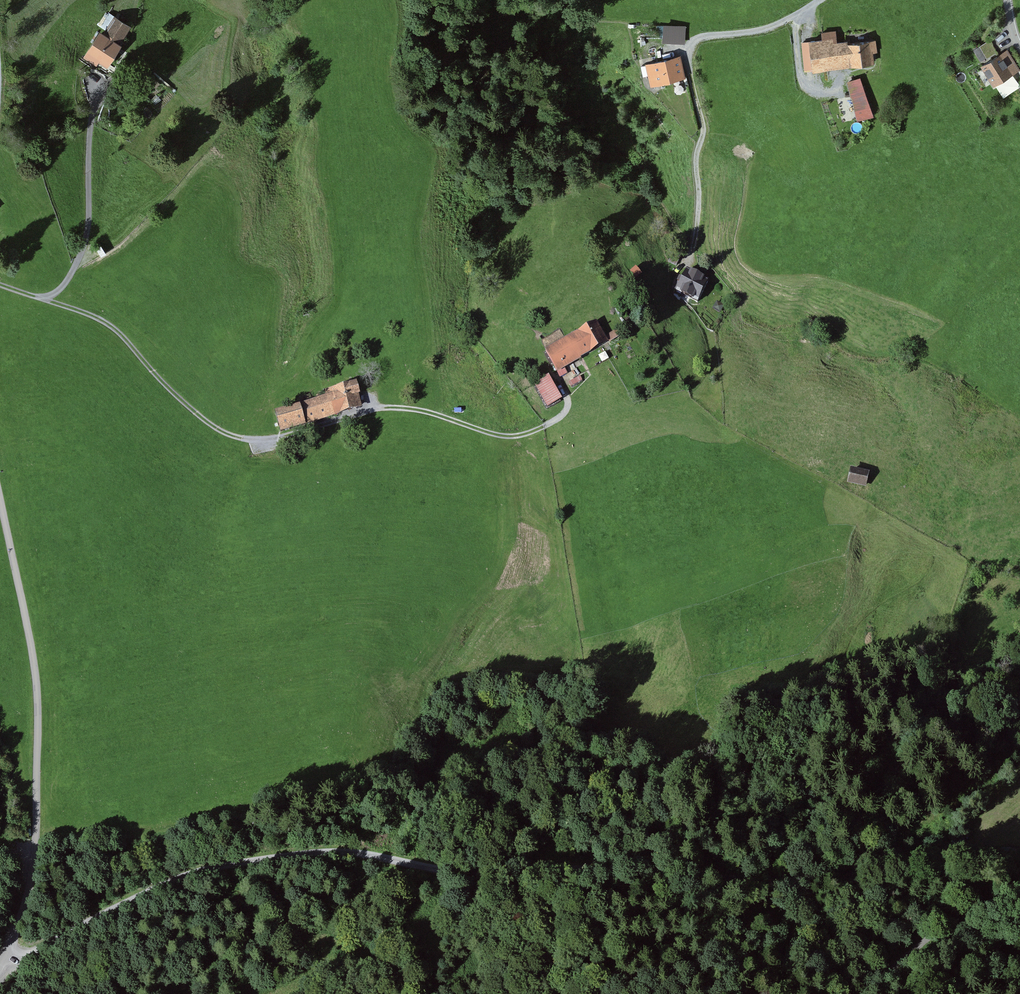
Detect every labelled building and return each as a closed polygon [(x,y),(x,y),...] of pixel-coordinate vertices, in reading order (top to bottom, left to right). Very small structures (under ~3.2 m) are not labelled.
[(130,28),(106,15),(80,59),(104,73),(130,28)] [(664,23),(664,41),(686,41),(686,23),(664,23)] [(822,41),(802,43),(805,74),(874,67),(872,53),(880,53),(879,40),(847,43),(846,38),(837,39),(836,31),(821,32),(822,41)] [(979,66),(992,87),(1019,70),(1019,68),(1008,48),(979,66)] [(679,56),(648,64),(654,88),(685,79),(679,56)] [(862,80),(847,83),(857,121),(871,117),(862,80)] [(707,281),(685,272),(675,295),(697,304),(707,281)] [(594,323),(542,354),(555,376),(607,345),(594,323)] [(549,377),(530,386),(542,412),(561,402),(549,377)] [(327,397),(298,406),(303,426),(363,409),(355,382),(325,390),(327,397)] [(298,406),(270,413),(276,434),(303,426),(298,406)] [(851,466),(848,482),(867,486),(870,470),(851,466)]
